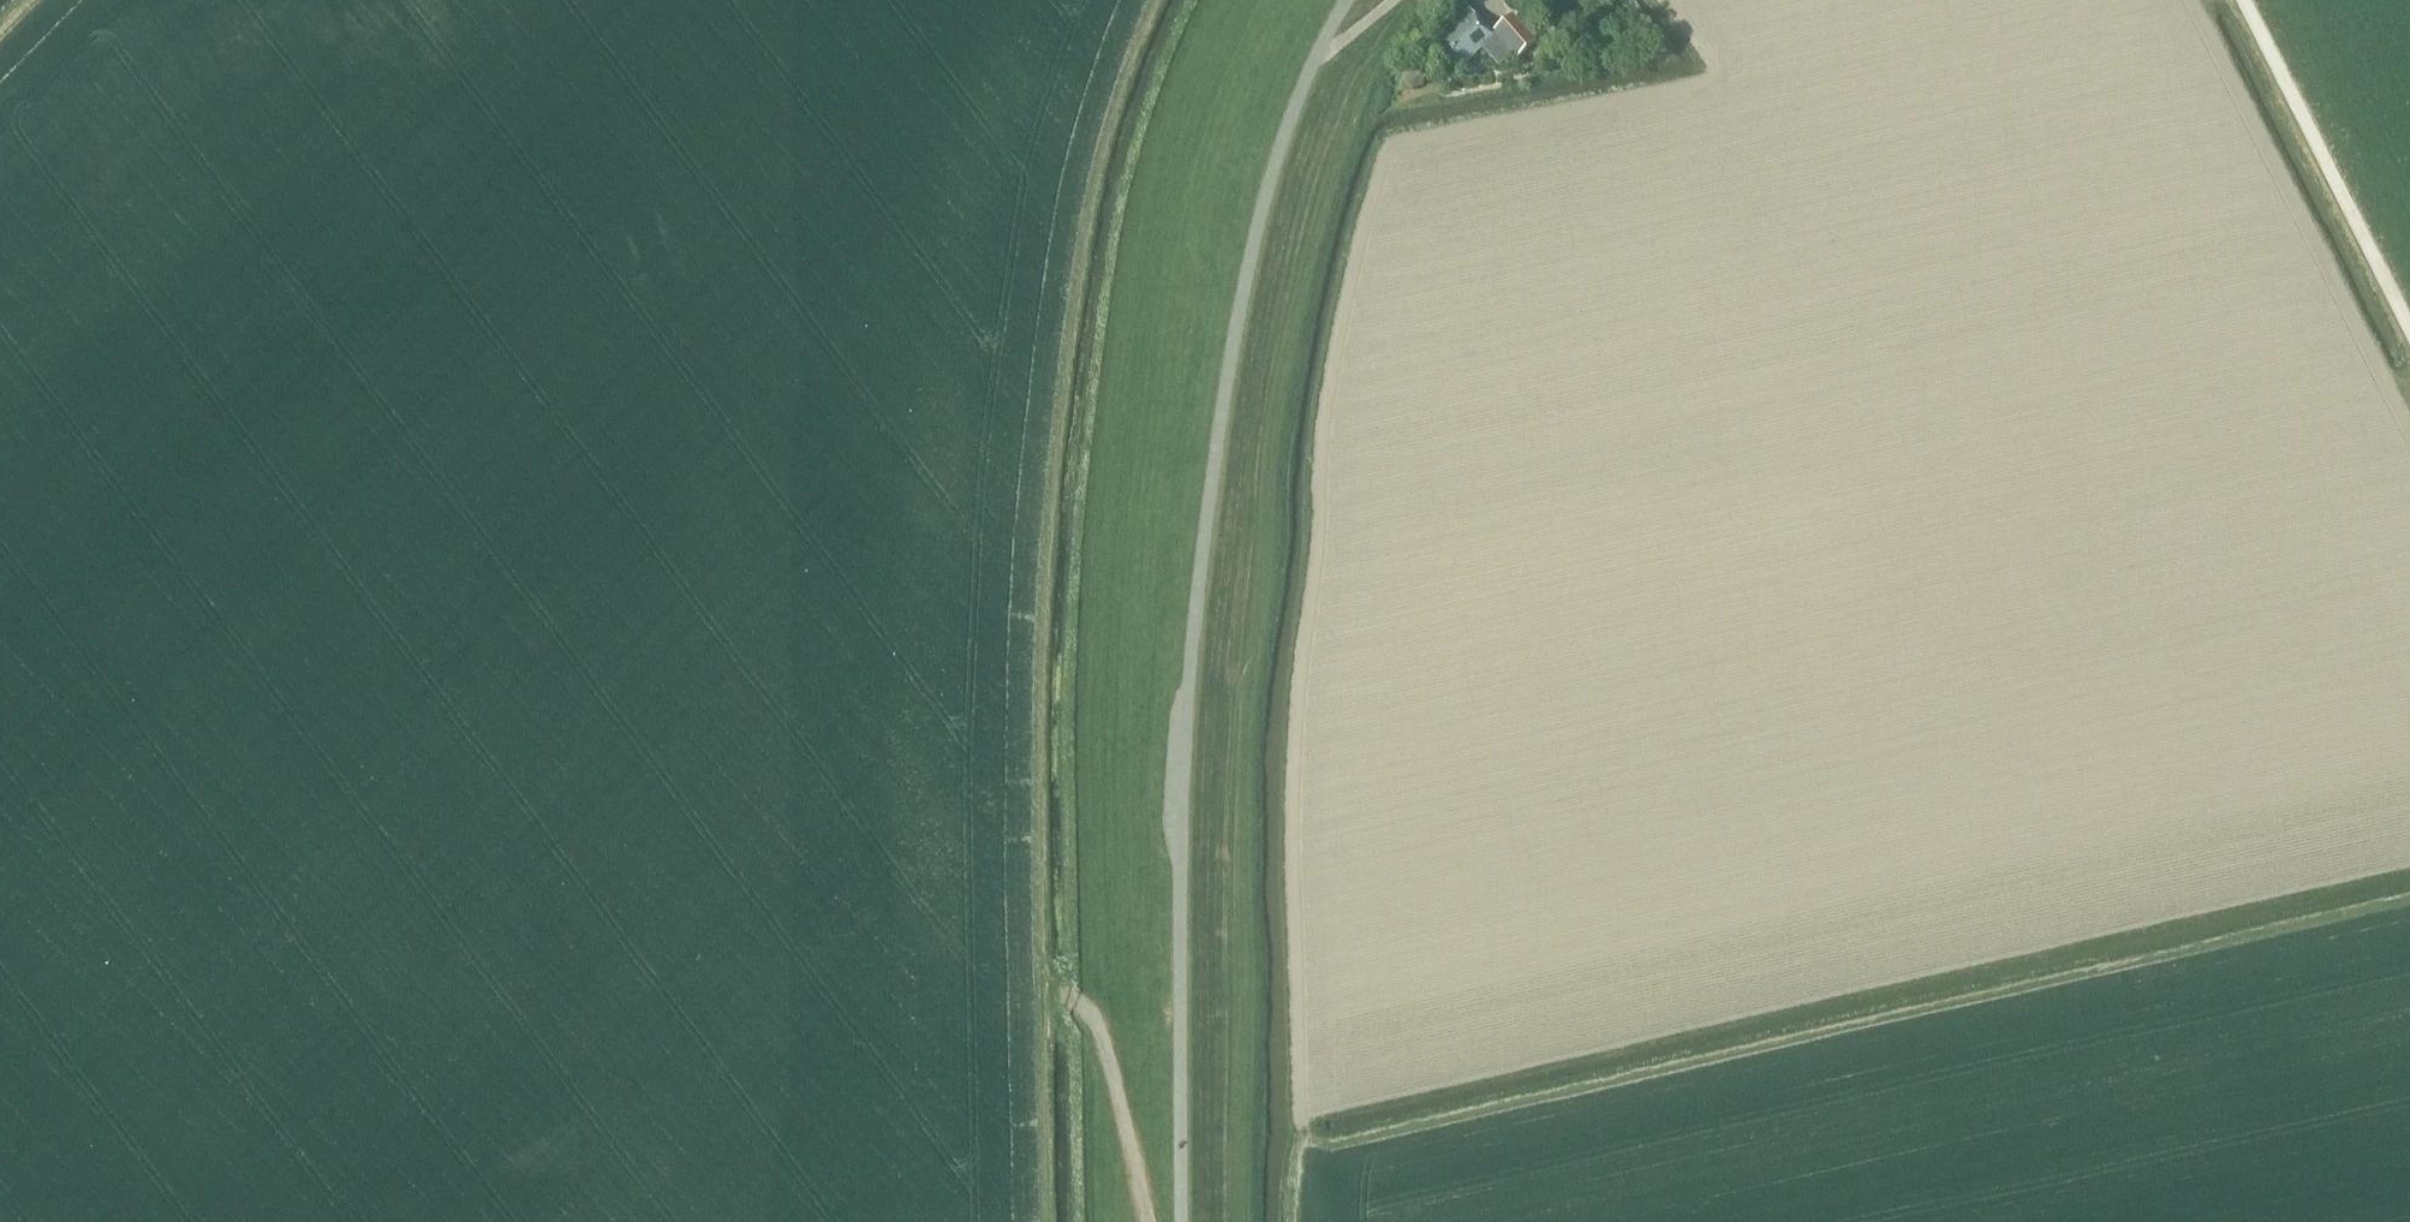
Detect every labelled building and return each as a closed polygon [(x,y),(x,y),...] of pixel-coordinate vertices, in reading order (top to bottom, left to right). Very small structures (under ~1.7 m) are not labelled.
[(1461,29),(1438,49),(1459,71),(1484,47),(1501,65),(1515,52),(1519,56),(1536,40),(1514,15),(1493,34),(1465,4),(1450,17),(1461,29)]
